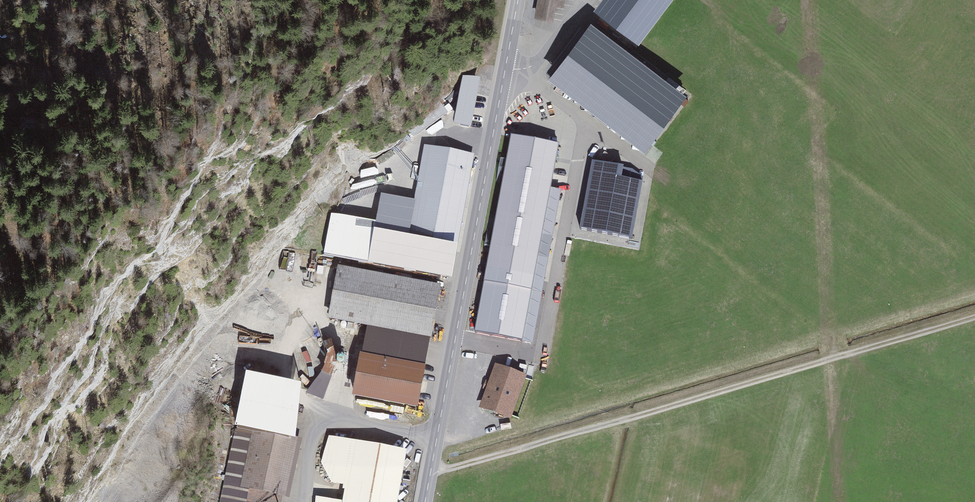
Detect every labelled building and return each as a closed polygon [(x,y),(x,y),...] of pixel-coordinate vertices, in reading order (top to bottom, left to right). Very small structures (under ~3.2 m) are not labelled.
[(671,0),(599,0),(593,9),(639,43),(671,0)] [(546,75),(647,142),(687,83),(586,15),(546,75)] [(480,81),(466,79),(456,125),(470,128),(480,81)] [(512,136),(487,270),(534,278),(538,257),(549,259),(561,190),(551,188),(559,144),(512,136)] [(474,155),(424,146),(414,200),(381,194),(376,222),(331,214),(324,255),(451,278),(474,155)] [(632,239),(643,178),(632,169),(624,168),(624,167),(592,161),(580,229),(632,239)] [(441,286),(338,266),(328,319),(368,327),(430,338),(431,339),(441,286)] [(430,338),(368,327),(362,355),(425,366),(430,338)] [(323,369),(333,371),(335,355),(325,354),(323,369)] [(362,355),(360,355),(353,398),(418,409),(426,366),(425,366),(362,355)] [(526,375),(496,364),(479,408),(509,419),(526,375)] [(322,398),(334,375),(320,368),(308,391),(322,398)] [(254,430),(242,484),(226,481),(222,501),(281,501),(282,497),(286,497),(298,439),(254,430)] [(329,437),(321,463),(331,484),(343,486),(342,490),(344,491),(342,501),(316,497),(315,501),(397,501),(407,451),(329,437)]
